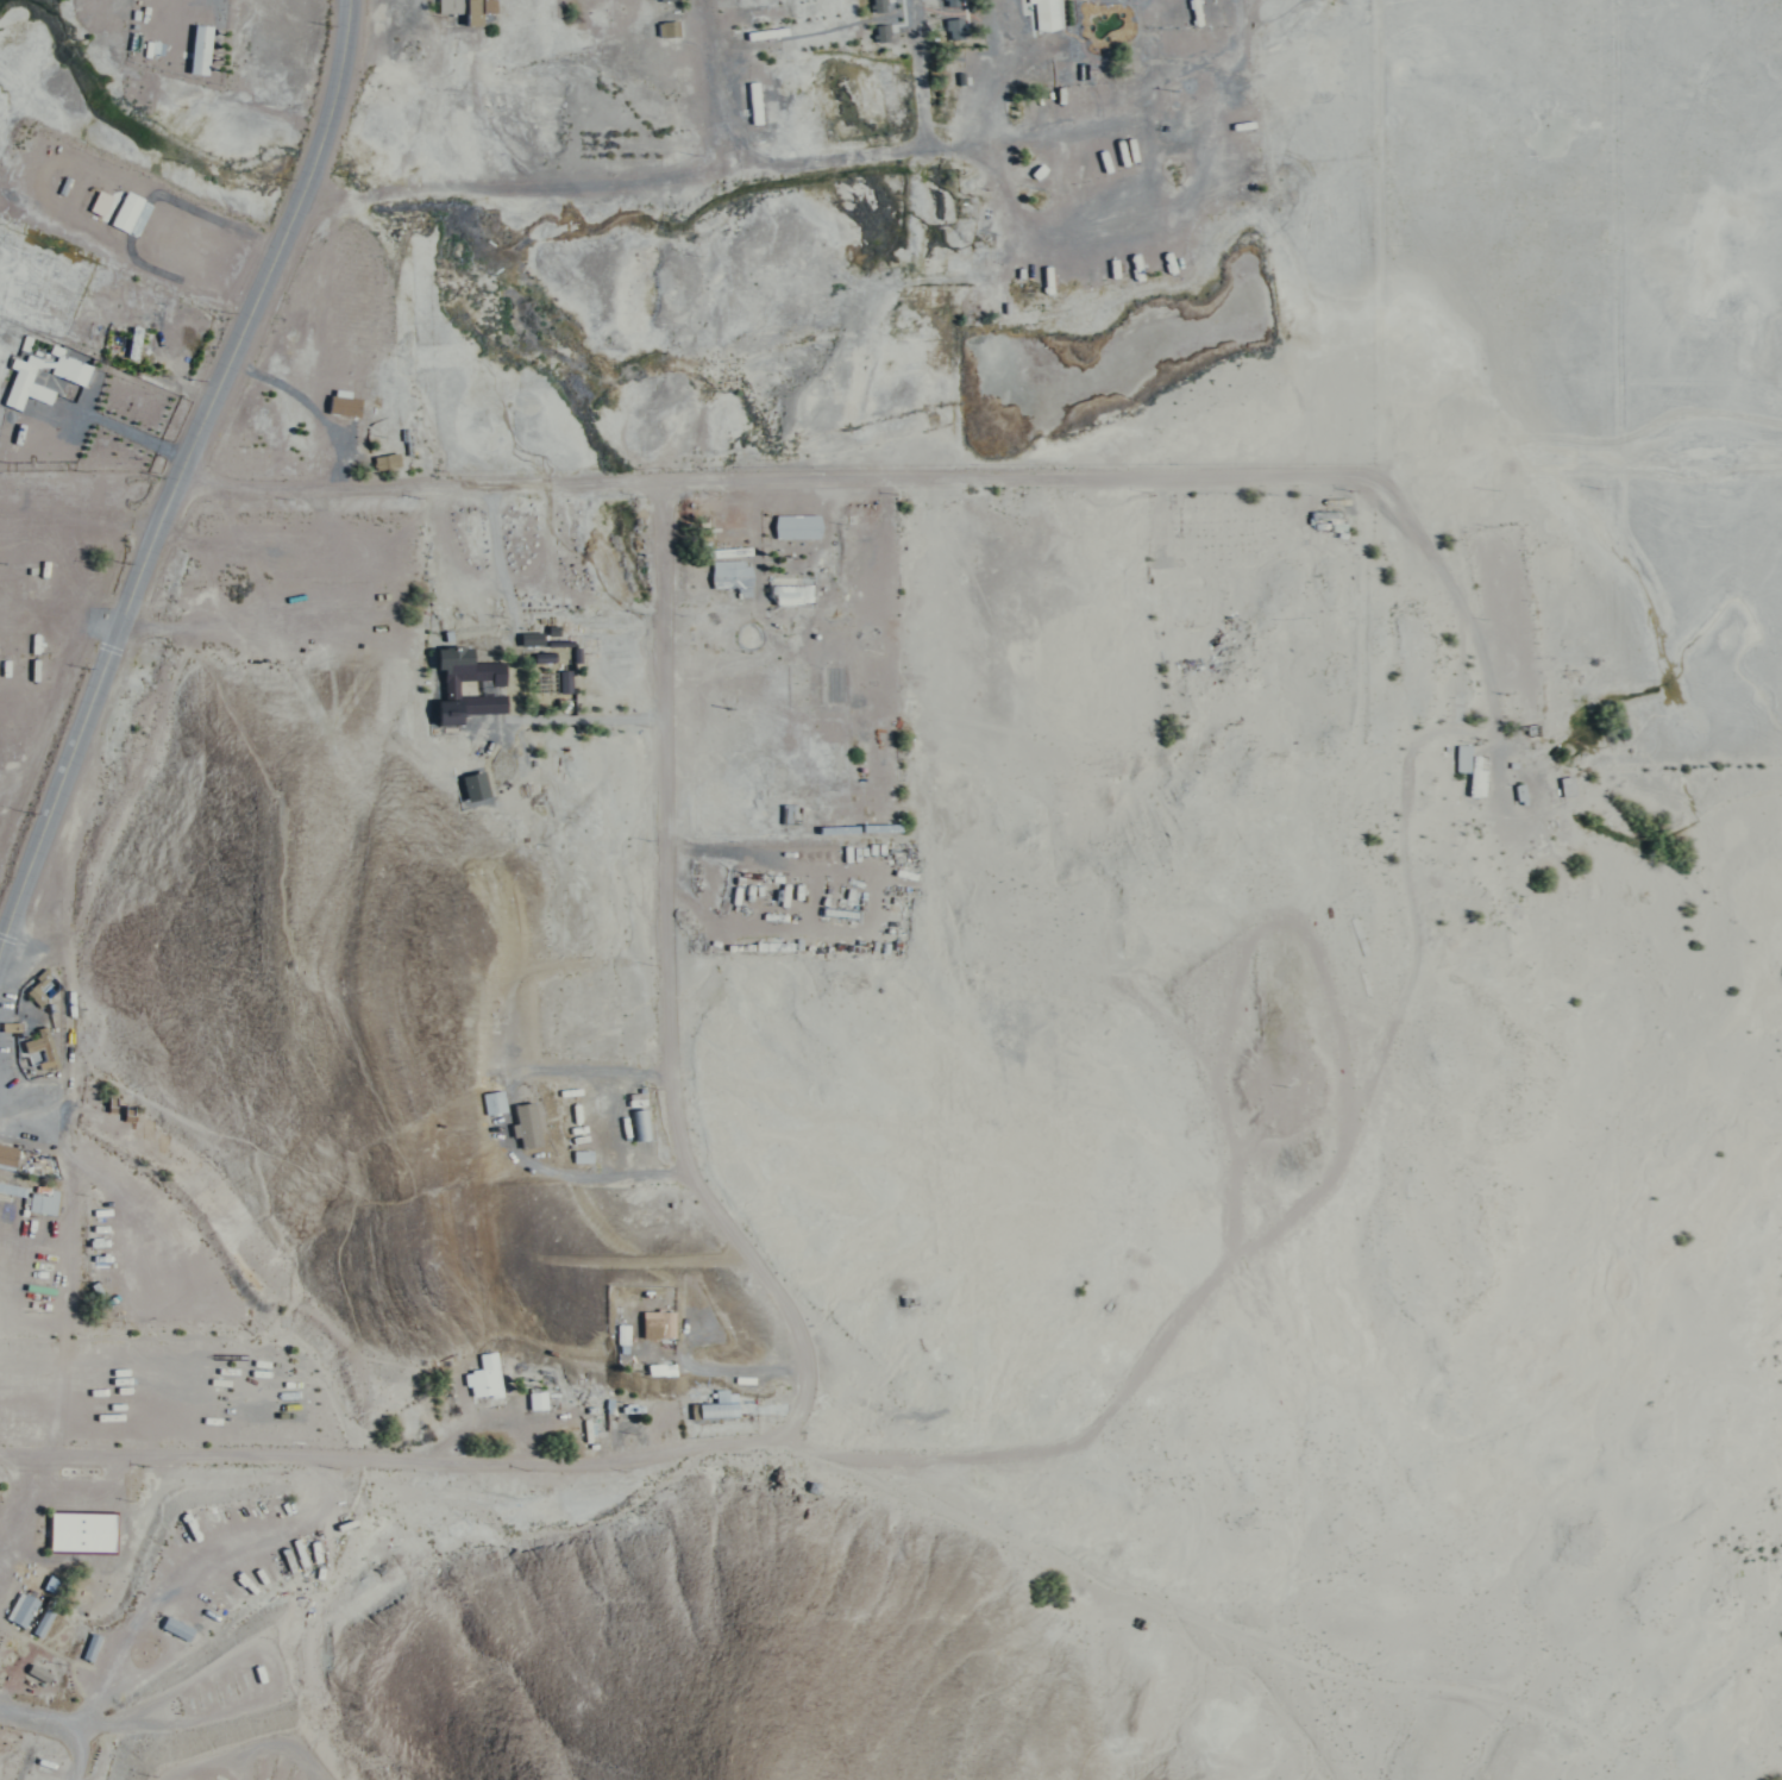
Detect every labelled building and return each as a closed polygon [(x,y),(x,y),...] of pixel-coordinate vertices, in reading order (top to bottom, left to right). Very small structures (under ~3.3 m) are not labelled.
[(437,12),(437,0),(495,0),(495,12),(482,12),(482,24),(462,24),(462,12),(437,12)] [(877,0),(866,0),(866,8),(878,8),(877,0)] [(874,12),(887,12),(887,0),(874,0),(874,12)] [(947,8),(962,6),(961,0),(945,0),(947,8)] [(1034,2),(1036,30),(1061,27),(1058,0),(1027,0),(1028,4),(1034,2)] [(965,18),(947,20),(949,43),(967,41),(965,18)] [(199,71),(203,21),(187,20),(180,73),(199,71)] [(881,21),(883,29),(868,30),(868,20),(881,21)] [(659,23),(659,38),(679,38),(679,23),(659,23)] [(212,76),(212,26),(194,26),(193,75),(212,76)] [(785,33),(785,26),(746,32),(746,39),(785,33)] [(757,81),(760,123),(751,124),(747,82),(757,81)] [(143,200),(127,233),(99,221),(100,213),(81,206),(90,187),(108,198),(115,187),(143,200)] [(128,352),(131,322),(121,321),(115,350),(128,352)] [(14,390),(38,399),(43,388),(15,380),(19,371),(25,369),(31,357),(18,350),(11,358),(1,353),(0,356),(0,362),(7,364),(0,379),(0,403),(7,406),(14,390)] [(79,363),(73,378),(44,369),(48,350),(79,363)] [(356,396),(321,391),(319,408),(353,412),(356,396)] [(395,451),(399,464),(376,469),(375,456),(395,451)] [(1305,512),(1307,531),(1345,528),(1342,521),(1334,521),(1332,508),(1305,512)] [(818,514),(820,537),(776,538),(774,515),(818,514)] [(751,554),(751,546),(713,550),(714,557),(751,554)] [(753,566),(754,597),(738,597),(738,587),(713,588),(711,560),(745,560),(745,566),(753,566)] [(772,585),(772,601),(814,601),(812,584),(772,585)] [(546,627),(547,634),(559,633),(558,625),(546,627)] [(544,644),(542,632),(520,633),(520,644),(544,644)] [(444,698),(431,698),(432,723),(456,722),(454,714),(507,712),(504,663),(469,664),(468,647),(463,647),(463,645),(438,645),(438,647),(432,648),(433,669),(443,669),(444,698)] [(579,663),(570,663),(571,659),(573,659),(573,648),(579,647),(579,663)] [(553,660),(532,663),(533,653),(553,652),(553,660)] [(571,692),(571,669),(559,669),(560,692),(571,692)] [(1480,770),(1485,770),(1483,796),(1477,795),(1477,797),(1468,796),(1469,772),(1456,771),(1458,745),(1474,745),(1473,756),(1481,756),(1480,770)] [(489,795),(481,770),(460,776),(468,801),(489,795)] [(798,806),(798,822),(784,822),(785,803),(798,806)] [(858,825),(857,832),(820,834),(820,826),(858,825)] [(854,917),(857,910),(824,905),(823,915),(854,917)] [(39,1005),(26,992),(39,980),(36,977),(45,967),(52,976),(38,989),(48,998),(39,1005)] [(58,1066),(44,1024),(36,1028),(38,1036),(24,1042),(31,1065),(45,1060),(49,1070),(58,1066)] [(508,1111),(504,1089),(481,1093),(485,1115),(508,1111)] [(532,1102),(539,1145),(521,1148),(519,1135),(513,1136),(510,1124),(516,1122),(515,1105),(532,1102)] [(648,1137),(635,1139),(629,1110),(646,1108),(648,1137)] [(638,1112),(641,1143),(656,1141),(653,1111),(638,1112)] [(19,1146),(0,1142),(0,1167),(14,1171),(19,1146)] [(592,1162),(591,1148),(572,1149),(573,1161),(592,1162)] [(8,1201),(0,1199),(0,1181),(26,1186),(25,1197),(11,1195),(8,1201)] [(51,1186),(50,1190),(59,1191),(56,1214),(27,1209),(30,1192),(33,1193),(36,1184),(51,1186)] [(669,1336),(671,1312),(660,1311),(660,1309),(654,1309),(653,1311),(646,1311),(639,1311),(638,1317),(646,1317),(658,1318),(657,1337),(669,1336)] [(625,1345),(625,1324),(614,1324),(614,1343),(622,1345),(625,1345)] [(498,1352),(503,1396),(491,1398),(490,1394),(472,1397),(471,1385),(466,1386),(465,1373),(472,1372),(472,1368),(481,1367),(481,1354),(498,1352)] [(641,1365),(667,1364),(670,1375),(655,1374),(642,1374),(641,1365)] [(736,1393),(728,1393),(728,1390),(715,1390),(715,1404),(695,1404),(695,1418),(736,1418),(736,1409),(736,1393)] [(546,1391),(546,1409),(529,1409),(528,1392),(546,1391)] [(821,1484),(818,1494),(807,1490),(809,1480),(821,1484)] [(117,1513),(115,1553),(50,1552),(51,1512),(117,1513)] [(19,1592),(38,1603),(24,1629),(5,1619),(19,1592)] [(45,1609),(31,1634),(39,1638),(52,1613),(45,1609)] [(189,1642),(196,1629),(162,1612),(156,1625),(189,1642)] [(93,1632),(82,1659),(93,1663),(103,1636),(93,1632)] [(52,1674),(31,1666),(27,1677),(49,1685),(52,1674)]
